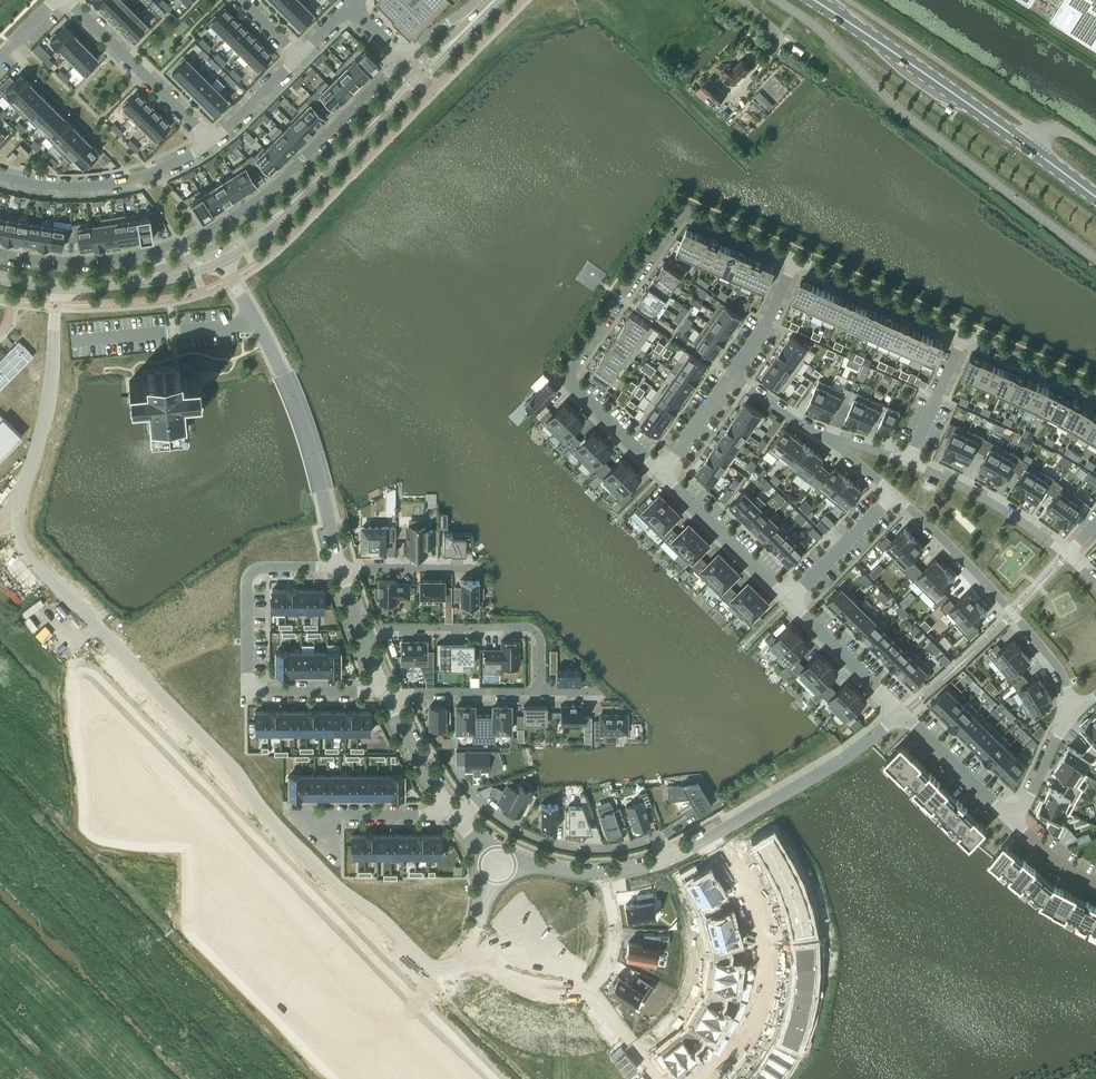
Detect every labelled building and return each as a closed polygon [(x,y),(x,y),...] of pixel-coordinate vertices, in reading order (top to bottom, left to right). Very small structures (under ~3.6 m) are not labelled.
[(100,6),(108,14),(122,0),(106,0),(100,6)] [(108,14),(116,22),(131,8),(123,0),(122,0),(108,14)] [(275,4),(283,11),(294,0),(279,0),(275,4)] [(283,11),(290,19),(305,4),(301,0),(294,0),(283,11)] [(392,14),(391,16),(409,34),(442,0),(378,0),(392,14)] [(1095,45),(1095,0),(1061,0),(1051,17),(1095,45)] [(154,1),(151,4),(155,8),(162,15),(165,12),(158,5),(154,1)] [(305,4),(290,19),(299,27),(307,19),(308,20),(314,15),(312,13),(313,13),(305,4)] [(233,16),(225,7),(216,16),(215,15),(210,20),(211,21),(210,22),(219,30),(233,16)] [(131,8),(116,22),(124,30),(139,16),(131,8)] [(139,16),(124,30),(133,39),(141,30),(142,31),(148,26),(146,25),(147,24),(139,16)] [(241,23),(233,16),(219,30),(226,38),(241,23)] [(248,31),(241,23),(226,38),(234,45),(248,31)] [(55,32),(50,37),(51,39),(50,39),(59,48),(73,33),(65,25),(56,33),(55,32)] [(256,38),(248,31),(234,45),(241,53),(256,38)] [(73,33),(59,48),(67,56),(81,41),(73,33)] [(263,46),(256,38),(241,53),(249,61),(263,46)] [(81,41),(67,56),(75,64),(90,49),(81,41)] [(361,44),(352,53),(371,72),(380,63),(361,44)] [(272,54),(263,46),(249,61),(258,69),(258,68),(260,69),(265,64),(263,63),(272,54)] [(75,64),(70,69),(78,77),(83,72),(84,71),(85,73),(91,67),(89,66),(98,58),(90,49),(75,64)] [(352,53),(343,62),(362,81),(371,72),(352,53)] [(180,64),(172,73),(180,81),(195,67),(186,58),(186,59),(184,58),(179,63),(180,64)] [(749,65),(750,64),(745,60),(744,61),(742,59),(733,68),(730,65),(720,75),(729,84),(733,80),(735,83),(736,82),(737,83),(743,78),(741,76),(750,67),(749,65)] [(346,66),(338,75),(353,90),(362,81),(343,62),(342,62),(346,66)] [(195,67),(180,81),(189,89),(203,75),(195,67)] [(0,85),(0,92),(10,102),(30,83),(21,74),(14,80),(10,76),(0,85)] [(203,75),(189,89),(197,97),(211,83),(203,75)] [(325,80),(344,99),(353,90),(338,75),(329,83),(325,80)] [(211,83),(197,97),(205,105),(219,91),(225,85),(217,77),(211,83)] [(702,86),(718,102),(726,94),(710,78),(702,86)] [(316,89),(311,94),(320,104),(325,99),(335,108),(344,99),(325,80),(316,89)] [(30,83),(10,102),(19,111),(38,91),(30,83)] [(38,91),(19,111),(23,108),(31,115),(28,118),(47,100),(38,91)] [(219,91),(205,105),(213,114),(222,105),(223,106),(228,101),(227,100),(228,99),(219,91)] [(129,101),(128,99),(122,105),(124,106),(123,107),(131,115),(146,100),(137,92),(129,101)] [(306,99),(297,108),(316,127),(325,118),(316,109),(320,104),(311,94),(306,99)] [(47,100),(28,118),(37,127),(55,108),(47,100)] [(154,108),(146,100),(131,115),(139,123),(154,108)] [(55,108),(37,127),(40,124),(48,132),(45,135),(64,117),(55,108)] [(162,117),(154,108),(139,123),(148,131),(162,117)] [(298,111),(290,119),(307,136),(316,127),(297,108),(296,109),(298,111)] [(64,117),(45,135),(53,143),(53,144),(53,145),(72,125),(64,117)] [(170,125),(162,117),(148,131),(156,139),(157,139),(158,140),(163,135),(162,133),(170,125)] [(279,126),(298,145),(307,136),(290,119),(289,120),(291,121),(283,130),(279,126)] [(72,125),(53,145),(62,153),(81,134),(72,125)] [(279,126),(270,135),(289,154),(298,145),(279,126)] [(81,134),(62,153),(70,162),(71,162),(74,158),(90,142),(81,134)] [(263,146),(280,163),(289,154),(270,135),(270,136),(273,140),(265,148),(263,146)] [(90,142),(74,158),(83,167),(85,164),(88,167),(99,156),(96,153),(98,151),(90,142)] [(30,153),(20,143),(16,147),(26,156),(30,153)] [(252,154),(247,158),(255,168),(261,163),(271,173),(280,163),(263,146),(254,156),(252,154)] [(17,155),(13,151),(7,157),(11,161),(17,155)] [(231,169),(234,174),(234,173),(246,191),(257,184),(250,173),(255,168),(247,158),(242,162),(231,169)] [(234,174),(223,180),(235,198),(246,191),(234,173),(234,174)] [(223,180),(213,187),(224,205),(235,198),(223,180)] [(202,193),(202,194),(214,212),(224,205),(213,187),(202,193)] [(199,189),(188,196),(202,219),(214,212),(202,194),(202,193),(200,189),(199,189)] [(156,211),(137,214),(141,239),(153,237),(152,229),(159,227),(156,211)] [(5,217),(1,239),(13,241),(17,215),(6,213),(5,213),(4,217),(5,217)] [(17,215),(13,241),(25,243),(28,221),(29,221),(30,216),(29,216),(28,216),(18,214),(17,214),(17,215)] [(125,214),(113,216),(117,243),(129,241),(125,215),(125,214)] [(125,215),(129,241),(141,239),(137,214),(125,215)] [(101,218),(100,218),(101,223),(102,223),(105,245),(117,243),(113,216),(102,218),(101,218)] [(40,223),(37,245),(49,247),(52,225),(53,225),(54,220),(53,220),(51,219),(42,218),(41,218),(40,223)] [(28,221),(25,243),(37,245),(40,223),(29,221),(28,221)] [(71,224),(71,228),(71,241),(79,240),(81,249),(93,247),(90,225),(90,221),(89,221),(72,224),(71,224)] [(90,225),(93,247),(105,245),(102,223),(101,223),(90,225)] [(52,225),(49,247),(61,249),(63,240),(71,241),(71,228),(53,225),(52,225)] [(688,256),(698,234),(687,229),(677,251),(688,256)] [(688,256),(699,261),(709,238),(709,239),(698,234),(688,256)] [(720,243),(709,238),(699,261),(710,266),(720,243)] [(721,243),(720,243),(710,266),(721,270),(720,273),(731,249),(721,244),(721,243)] [(742,254),(731,249),(720,273),(731,278),(742,254)] [(753,258),(742,254),(731,278),(732,278),(733,276),(743,280),(742,283),(753,258)] [(764,263),(753,258),(742,283),(753,287),(752,290),(764,263)] [(674,268),(665,262),(658,272),(675,284),(682,274),(679,272),(674,268)] [(765,263),(764,263),(752,290),(764,295),(776,268),(765,264),(765,263)] [(670,296),(677,286),(675,284),(658,272),(657,271),(650,281),(670,296)] [(801,280),(790,304),(802,309),(813,285),(801,280)] [(661,304),(663,305),(670,296),(650,281),(650,282),(647,286),(644,292),(661,304)] [(813,285),(802,309),(813,314),(824,290),(813,285)] [(813,315),(811,320),(821,325),(823,319),(824,319),(835,295),(824,290),(813,314),(813,315)] [(661,304),(644,292),(636,302),(654,314),(661,304)] [(835,295),(824,319),(835,324),(846,300),(835,295)] [(846,300),(835,324),(846,329),(857,304),(846,300)] [(714,312),(735,326),(742,316),(721,301),(714,312)] [(857,304),(846,329),(857,334),(868,309),(857,304)] [(868,309),(857,334),(868,339),(879,314),(868,309)] [(654,328),(632,312),(625,322),(647,338),(654,328)] [(735,326),(714,312),(707,322),(728,336),(735,326)] [(879,314),(868,339),(879,344),(890,319),(879,314)] [(890,319),(879,344),(890,348),(901,324),(890,319)] [(647,338),(625,322),(618,332),(640,348),(647,338)] [(707,322),(700,331),(721,346),(728,336),(707,322)] [(901,324),(890,348),(901,353),(912,329),(901,324)] [(912,329),(901,353),(912,358),(923,334),(912,329)] [(721,346),(700,331),(693,342),(714,356),(721,346)] [(640,348),(618,332),(611,342),(633,358),(640,348)] [(923,334),(912,358),(923,363),(934,339),(923,334)] [(810,349),(790,335),(783,345),(805,361),(805,360),(803,359),(810,349)] [(934,339),(923,363),(934,368),(945,344),(934,339)] [(19,341),(5,355),(19,369),(33,355),(19,341)] [(633,358),(611,342),(604,352),(626,367),(633,358)] [(805,361),(783,345),(776,355),(798,371),(805,361)] [(686,350),(678,360),(700,375),(708,365),(686,350)] [(626,367),(604,352),(597,362),(617,376),(618,375),(615,374),(622,365),(626,368),(626,367)] [(19,369),(5,355),(0,360),(0,388),(19,369)] [(798,371),(776,355),(769,365),(791,380),(798,371)] [(982,360),(971,355),(961,377),(973,382),(982,360)] [(678,360),(672,370),(693,385),(700,375),(678,360)] [(973,382),(974,380),(984,384),(983,387),(984,387),(993,365),(982,360),(973,382)] [(617,376),(597,362),(590,372),(610,386),(617,376)] [(791,380),(769,365),(762,375),(784,391),(791,380)] [(984,387),(995,392),(1004,370),(993,365),(984,387)] [(182,375),(182,369),(145,372),(146,379),(129,380),(131,399),(148,398),(150,417),(151,431),(187,427),(186,414),(184,394),(201,393),(199,374),(182,375)] [(672,370),(665,380),(687,395),(693,385),(672,370)] [(996,390),(1006,394),(1004,399),(1005,399),(1015,375),(1004,370),(995,392),(996,390)] [(1015,404),(1026,380),(1015,375),(1005,399),(1015,404)] [(831,385),(819,411),(831,417),(839,399),(845,402),(851,390),(845,387),(846,383),(836,379),(833,386),(831,385)] [(665,380),(658,389),(680,405),(687,395),(665,380)] [(819,380),(807,406),(819,411),(831,385),(819,380)] [(1018,400),(1028,404),(1026,409),(1038,384),(1037,384),(1026,380),(1015,404),(1016,404),(1018,400)] [(556,392),(546,382),(525,404),(540,419),(549,409),(550,408),(545,403),(556,392)] [(917,387),(905,382),(902,388),(915,393),(917,387)] [(1049,389),(1038,384),(1026,409),(1037,414),(1049,389)] [(658,389),(651,399),(673,415),(680,405),(658,389)] [(1049,390),(1049,389),(1037,414),(1048,419),(1060,396),(1049,390)] [(851,390),(845,402),(852,405),(845,419),(858,424),(869,398),(857,392),(851,390)] [(1058,425),(1071,400),(1070,401),(1060,396),(1048,419),(1048,420),(1051,415),(1060,420),(1058,425)] [(869,398),(858,424),(870,429),(876,415),(882,418),(888,406),(881,403),(869,398)] [(651,399),(644,409),(666,425),(673,415),(651,399)] [(1058,425),(1069,430),(1082,406),(1071,400),(1058,425)] [(575,411),(566,402),(554,414),(549,409),(540,419),(539,419),(554,433),(556,431),(575,411)] [(739,412),(759,427),(767,416),(746,402),(739,412)] [(882,418),(878,427),(891,433),(900,411),(888,406),(882,418)] [(1093,413),(1082,407),(1082,406),(1069,430),(1079,436),(1093,413)] [(639,420),(639,421),(642,423),(659,435),(666,425),(644,409),(644,410),(646,411),(639,420)] [(585,420),(575,411),(556,431),(564,440),(563,441),(568,447),(578,437),(573,432),(585,420)] [(759,427),(739,412),(732,422),(748,433),(755,424),(759,427)] [(1089,443),(1095,432),(1095,415),(1093,413),(1079,436),(1089,443)] [(0,414),(0,458),(22,436),(0,414)] [(782,422),(777,418),(769,429),(774,433),(782,422)] [(725,432),(741,443),(748,433),(732,422),(731,422),(725,432)] [(950,422),(944,434),(951,437),(944,450),(956,456),(968,430),(950,422)] [(778,457),(794,436),(784,428),(768,449),(778,457)] [(604,439),(594,430),(582,442),(578,437),(568,447),(583,461),(585,459),(584,459),(604,439)] [(968,430),(956,456),(968,462),(975,448),(981,451),(987,439),(968,430)] [(735,453),(741,443),(725,432),(718,442),(736,455),(737,454),(735,453)] [(780,455),(789,462),(804,443),(794,436),(778,457),(779,457),(780,455)] [(613,449),(604,439),(584,459),(585,459),(598,473),(608,463),(603,458),(613,449)] [(987,455),(980,467),(991,474),(1005,449),(987,439),(981,451),(987,455)] [(736,455),(718,442),(711,451),(732,466),(732,465),(730,464),(736,455)] [(804,443),(789,462),(790,463),(792,461),(800,467),(797,471),(797,472),(813,450),(814,450),(804,443)] [(1005,449),(991,474),(1003,480),(1010,467),(1016,471),(1023,459),(1005,449)] [(813,450),(797,472),(807,479),(812,483),(825,467),(820,463),(824,458),(813,450)] [(704,461),(725,476),(732,466),(711,451),(704,461)] [(632,467),(623,458),(613,468),(608,463),(598,473),(613,487),(632,467)] [(1022,475),(1014,487),(1025,494),(1040,470),(1023,459),(1016,471),(1022,475)] [(724,476),(725,476),(704,461),(697,472),(713,483),(714,482),(719,486),(726,477),(724,476)] [(812,483),(818,487),(827,495),(844,474),(834,466),(830,471),(825,467),(812,483)] [(632,495),(628,491),(642,477),(632,468),(613,487),(621,496),(618,500),(623,505),(632,495)] [(1040,470),(1025,494),(1036,501),(1044,489),(1050,493),(1058,481),(1052,477),(1040,470)] [(827,495),(836,503),(853,482),(844,474),(827,495)] [(934,489),(936,483),(928,480),(926,485),(934,489)] [(1055,497),(1047,508),(1057,516),(1074,494),(1058,481),(1050,493),(1055,497)] [(863,490),(853,482),(836,503),(846,511),(863,490)] [(734,491),(728,487),(721,498),(726,502),(734,491)] [(730,504),(739,513),(755,497),(746,488),(730,504)] [(1074,494),(1057,516),(1068,524),(1075,515),(1080,519),(1079,520),(1080,520),(1081,518),(1082,517),(1091,506),(1074,494)] [(645,529),(650,525),(670,505),(660,495),(650,505),(645,500),(635,510),(635,511),(631,515),(645,529)] [(755,498),(755,497),(739,513),(747,522),(761,508),(753,499),(755,498)] [(799,506),(807,514),(812,509),(804,501),(799,506)] [(664,539),(674,530),(669,525),(680,514),(670,505),(650,525),(664,539)] [(756,530),(770,516),(761,508),(747,522),(756,530)] [(770,516),(756,530),(764,539),(782,521),(782,520),(778,524),(770,516)] [(816,523),(825,532),(830,528),(821,518),(816,523)] [(782,521),(764,539),(773,547),(791,529),(782,521)] [(674,530),(664,539),(679,554),(699,534),(689,524),(679,534),(674,530)] [(396,527),(363,526),(363,550),(374,550),(374,553),(385,553),(386,541),(396,541),(396,527)] [(426,526),(408,526),(408,554),(426,554),(426,543),(439,543),(439,529),(426,529),(426,526)] [(823,535),(813,526),(809,530),(818,540),(823,535)] [(878,544),(884,550),(887,546),(896,555),(897,555),(915,537),(905,527),(892,540),(887,535),(878,544)] [(791,529),(773,547),(782,556),(797,539),(789,531),(791,529)] [(452,532),(444,532),(444,553),(451,553),(451,554),(466,554),(466,537),(452,537),(452,532)] [(699,534),(679,554),(694,569),(704,559),(699,554),(709,544),(699,534)] [(908,574),(918,565),(912,560),(924,547),(914,537),(897,555),(896,555),(893,559),(908,574)] [(797,539),(782,556),(791,564),(793,565),(800,558),(798,557),(808,547),(798,538),(797,539)] [(704,559),(694,569),(709,583),(729,563),(719,553),(709,564),(704,559)] [(908,574),(924,590),(945,568),(935,558),(923,570),(918,565),(908,574)] [(729,563),(709,583),(724,598),(733,588),(728,583),(739,573),(729,563)] [(686,568),(680,575),(684,579),(690,573),(686,568)] [(948,595),(943,590),(955,578),(945,568),(924,590),(939,605),(948,595)] [(868,577),(864,573),(860,578),(864,582),(868,577)] [(872,581),(868,577),(864,582),(868,586),(872,581)] [(452,601),(452,586),(444,586),(444,579),(420,579),(420,596),(444,596),(444,601),(452,601)] [(461,603),(460,603),(460,604),(479,604),(479,603),(478,603),(478,597),(483,597),(483,587),(478,587),(478,580),(479,580),(479,579),(460,580),(461,580),(461,586),(454,586),(454,600),(461,600),(461,603)] [(396,580),(380,580),(380,587),(378,587),(378,596),(380,596),(380,603),(396,603),(396,597),(409,597),(409,583),(400,583),(400,584),(396,584),(396,580)] [(724,598),(738,613),(758,593),(749,583),(738,593),(733,588),(724,598)] [(845,583),(827,601),(836,610),(854,592),(845,583)] [(272,610),(285,610),(285,588),(272,588),(272,610)] [(285,588),(285,610),(297,610),(297,588),(285,588)] [(310,610),(310,588),(297,588),(297,610),(310,610)] [(323,588),(310,588),(310,610),(323,610),(323,588)] [(881,599),(886,594),(882,590),(877,595),(881,599)] [(854,592),(836,610),(845,618),(861,602),(863,601),(854,592)] [(941,607),(946,613),(948,611),(957,621),(978,602),(968,592),(955,604),(950,598),(941,607)] [(768,602),(758,593),(738,613),(753,628),(763,618),(758,613),(768,602)] [(886,594),(881,599),(885,603),(889,598),(886,594)] [(861,602),(845,618),(853,627),(869,611),(869,610),(871,608),(874,605),(866,598),(863,601),(861,602)] [(970,639),(980,630),(975,624),(987,612),(978,602),(957,621),(955,622),(970,639)] [(900,613),(905,609),(901,605),(896,610),(900,613)] [(853,627),(862,635),(880,617),(871,608),(869,610),(869,611),(853,627)] [(904,617),(909,613),(905,609),(900,613),(904,617)] [(880,617),(862,635),(870,644),(886,627),(887,628),(889,626),(880,617)] [(911,629),(915,633),(920,628),(916,624),(911,629)] [(782,653),(800,634),(791,625),(777,638),(772,634),(767,638),(772,643),(770,645),(780,655),(782,653)] [(886,627),(870,644),(879,652),(893,638),(895,636),(887,628),(886,627)] [(920,628),(915,633),(919,637),(924,632),(920,628)] [(796,657),(809,643),(800,634),(782,653),(791,662),(787,665),(792,670),(801,662),(796,657)] [(893,638),(879,652),(888,660),(902,646),(893,638)] [(1000,668),(1022,650),(1013,639),(1002,649),(997,643),(987,653),(1000,668)] [(433,681),(433,664),(433,651),(427,651),(426,641),(402,641),(402,659),(411,659),(411,664),(419,664),(426,681),(433,681)] [(484,649),(484,662),(501,662),(501,667),(519,667),(519,641),(501,641),(501,649),(484,649)] [(932,650),(937,645),(933,641),(928,646),(932,650)] [(437,657),(437,664),(440,664),(440,668),(450,668),(450,671),(463,671),(463,663),(474,663),(474,643),(463,643),(440,643),(440,657),(437,657)] [(941,649),(937,645),(932,650),(936,654),(941,649)] [(888,660),(887,661),(896,669),(910,655),(910,654),(902,646),(888,660)] [(1000,668),(1013,684),(1024,675),(1019,669),(1030,660),(1022,650),(1000,668)] [(275,672),(288,672),(288,651),(275,651),(275,672)] [(288,651),(288,672),(301,672),(301,651),(288,651)] [(314,672),(314,651),(301,651),(301,672),(314,672)] [(326,672),(326,651),(314,651),(314,672),(326,672)] [(339,651),(326,651),(326,672),(339,672),(339,651)] [(910,655),(896,669),(905,677),(922,659),(914,651),(910,654),(910,655)] [(819,653),(806,666),(801,662),(792,670),(797,675),(800,673),(809,682),(829,662),(819,653)] [(922,659),(905,677),(914,686),(931,668),(922,659)] [(809,682),(818,691),(823,696),(833,687),(828,682),(838,671),(829,662),(809,682)] [(580,668),(557,668),(557,683),(580,683),(580,668)] [(1017,690),(1024,701),(1021,702),(1022,703),(1046,688),(1039,677),(1030,682),(1024,675),(1013,684),(1018,690),(1017,690)] [(828,701),(837,710),(857,690),(848,681),(837,691),(833,687),(823,696),(828,701)] [(998,690),(990,681),(985,685),(994,694),(998,690)] [(949,686),(931,704),(940,713),(958,694),(949,686)] [(1044,705),(1053,700),(1046,688),(1022,703),(1028,714),(1032,712),(1036,719),(1048,712),(1044,705)] [(857,690),(837,710),(835,712),(845,721),(855,731),(862,723),(853,713),(867,700),(857,690)] [(958,694),(940,713),(949,721),(969,701),(968,701),(965,704),(957,697),(959,695),(958,694)] [(969,701),(949,721),(957,730),(977,709),(969,701)] [(444,710),(444,705),(430,705),(430,727),(444,727),(444,721),(450,721),(450,710),(444,710)] [(473,705),(457,705),(457,730),(473,730),(473,739),(483,739),(483,714),(473,714),(473,705)] [(493,714),(483,714),(483,739),(494,739),(494,730),(510,730),(510,705),(493,705),(493,714)] [(535,723),(547,723),(547,705),(524,705),(524,714),(517,714),(517,727),(535,727),(535,723)] [(561,705),(561,724),(584,724),(584,730),(591,730),(592,716),(585,716),(585,705),(576,705),(570,705),(561,705)] [(977,709),(957,730),(966,738),(986,718),(977,709)] [(268,732),(268,711),(255,711),(255,732),(268,732)] [(268,711),(268,732),(281,732),(281,711),(268,711)] [(281,711),(281,732),(294,732),(294,711),(281,711)] [(306,711),(294,711),(294,732),(306,732),(306,711)] [(306,711),(306,732),(319,732),(319,711),(306,711)] [(319,732),(332,732),(332,711),(319,711),(319,732)] [(344,711),(332,711),(332,732),(344,732),(344,711)] [(344,711),(344,732),(357,732),(357,711),(344,711)] [(357,711),(357,732),(370,732),(370,711),(357,711)] [(627,714),(600,714),(600,719),(594,719),(594,739),(605,739),(605,733),(627,733),(627,714)] [(1091,718),(1091,717),(1089,718),(1088,717),(1081,723),(1082,725),(1080,726),(1093,742),(1088,748),(1095,755),(1095,724),(1091,718)] [(986,718),(966,738),(974,747),(994,726),(986,718)] [(994,726),(974,747),(983,755),(1003,735),(994,726)] [(1003,735),(983,755),(992,763),(1011,743),(1003,735)] [(1011,743),(992,763),(1000,772),(1016,756),(1008,747),(1012,744),(1011,743)] [(885,760),(885,761),(896,771),(912,755),(902,744),(885,760)] [(1083,771),(1091,760),(1094,762),(1095,760),(1095,755),(1088,748),(1082,754),(1069,745),(1061,757),(1083,772),(1083,771)] [(495,751),(465,751),(465,764),(465,770),(473,770),(473,773),(473,772),(480,772),(480,773),(481,773),(481,770),(488,770),(489,770),(495,770),(495,753),(495,751)] [(896,771),(905,781),(906,780),(905,780),(922,764),(912,755),(896,771)] [(1016,756),(1000,772),(1009,781),(1014,776),(1016,778),(1022,771),(1020,769),(1025,764),(1016,756)] [(1083,772),(1061,757),(1062,758),(1054,769),(1071,780),(1067,787),(1080,794),(1083,788),(1079,785),(1087,773),(1083,771),(1083,772)] [(922,764),(905,780),(906,780),(914,788),(915,789),(931,773),(930,772),(922,764)] [(914,788),(913,789),(924,799),(924,798),(940,781),(931,773),(915,789),(914,788)] [(302,796),(302,775),(289,775),(289,796),(302,796)] [(314,796),(314,775),(302,775),(302,796),(314,796)] [(327,796),(327,775),(314,775),(314,796),(327,796)] [(327,775),(327,796),(340,796),(340,775),(327,775)] [(340,775),(340,796),(353,796),(353,775),(340,775)] [(353,775),(353,796),(365,796),(365,775),(353,775)] [(365,775),(365,796),(378,796),(378,775),(365,775)] [(391,796),(391,775),(378,775),(378,796),(391,796)] [(391,775),(391,796),(404,796),(404,775),(391,775)] [(940,781),(924,798),(933,807),(948,791),(940,782),(940,781)] [(672,799),(668,799),(669,800),(674,800),(674,799),(691,798),(695,804),(694,805),(699,813),(712,806),(698,782),(671,785),(672,799)] [(505,807),(519,815),(532,791),(518,784),(516,789),(507,784),(504,790),(495,785),(490,794),(499,799),(498,801),(506,806),(505,807)] [(1070,813),(1070,812),(1076,800),(1080,794),(1067,787),(1063,793),(1050,787),(1044,799),(1066,810),(1066,811),(1070,813)] [(626,806),(634,830),(650,824),(644,807),(651,805),(646,791),(639,794),(641,800),(626,806)] [(948,791),(933,807),(941,815),(942,815),(958,799),(957,799),(956,800),(948,792),(949,791),(948,791)] [(569,835),(587,835),(587,832),(592,832),(589,821),(587,821),(587,816),(593,816),(585,794),(580,794),(580,804),(569,804),(569,809),(565,809),(565,826),(569,826),(569,835)] [(1066,810),(1044,799),(1043,798),(1043,799),(1042,800),(1041,800),(1036,808),(1038,809),(1037,811),(1051,818),(1047,826),(1059,836),(1065,824),(1060,822),(1066,811),(1066,810)] [(941,815),(940,816),(951,826),(951,825),(951,824),(967,808),(958,799),(942,815),(941,815)] [(541,803),(541,804),(542,804),(542,826),(541,826),(541,827),(558,827),(558,826),(557,826),(557,804),(558,804),(558,803),(541,803)] [(614,810),(612,805),(598,810),(601,819),(600,820),(603,830),(605,829),(608,836),(622,831),(619,825),(625,823),(620,808),(614,810)] [(967,808),(951,824),(951,825),(959,833),(960,833),(975,818),(975,817),(974,817),(967,809),(967,808)] [(959,833),(970,845),(973,842),(986,828),(975,818),(960,833),(959,833)] [(771,830),(753,841),(758,850),(760,852),(778,842),(771,830)] [(351,856),(364,856),(364,834),(351,834),(351,856)] [(364,834),(364,856),(377,856),(377,834),(364,834)] [(377,834),(377,856),(390,856),(390,834),(377,834)] [(390,834),(390,856),(402,856),(402,834),(390,834)] [(402,834),(402,856),(415,856),(415,834),(402,834)] [(428,856),(428,834),(415,834),(415,856),(428,856)] [(441,834),(428,834),(428,856),(441,856),(441,834)] [(758,850),(755,852),(758,857),(762,855),(766,863),(784,852),(778,842),(760,852),(758,850)] [(992,857),(990,860),(1001,869),(1000,868),(1015,851),(1004,843),(992,857)] [(1015,851),(1000,868),(1001,869),(1010,876),(1024,859),(1015,852),(1015,851)] [(784,852),(766,863),(770,871),(772,873),(790,864),(784,852)] [(1010,876),(1022,886),(1036,868),(1024,859),(1010,876)] [(770,871),(766,873),(769,878),(773,876),(777,884),(796,876),(790,864),(772,873),(770,871)] [(692,868),(679,875),(684,883),(685,882),(692,892),(714,879),(707,868),(696,875),(692,868)] [(1036,868),(1022,886),(1032,894),(1045,877),(1036,869),(1036,868)] [(796,876),(777,884),(780,892),(781,895),(801,888),(796,876)] [(1045,877),(1032,894),(1040,901),(1041,901),(1042,902),(1055,885),(1055,884),(1045,877)] [(714,879),(692,892),(698,903),(696,904),(701,911),(714,906),(709,897),(721,890),(714,879)] [(1041,901),(1041,902),(1052,908),(1054,909),(1055,909),(1065,889),(1064,889),(1055,885),(1042,902),(1041,901)] [(591,895),(587,888),(582,891),(587,898),(591,895)] [(780,892),(776,894),(778,900),(782,898),(785,907),(805,901),(801,888),(781,895),(780,892)] [(1054,909),(1054,910),(1055,910),(1066,916),(1067,915),(1066,915),(1076,895),(1065,889),(1055,909),(1054,909)] [(638,902),(625,904),(628,920),(655,915),(652,900),(654,900),(652,891),(637,894),(638,902)] [(1076,895),(1066,915),(1067,915),(1067,916),(1077,920),(1077,921),(1088,901),(1087,900),(1087,901),(1077,896),(1077,895),(1076,895)] [(805,901),(785,907),(787,915),(788,918),(808,914),(805,901)] [(1076,921),(1090,929),(1091,928),(1090,928),(1095,916),(1095,905),(1088,901),(1077,921),(1077,920),(1076,921)] [(714,906),(701,911),(703,920),(705,919),(708,931),(732,925),(732,924),(733,924),(730,912),(717,915),(714,906)] [(787,915),(783,916),(785,923),(789,922),(791,931),(811,928),(808,914),(788,918),(787,915)] [(732,925),(708,931),(712,943),(710,944),(712,952),(727,951),(724,941),(736,938),(732,925)] [(628,941),(626,956),(628,957),(628,958),(653,970),(657,943),(669,943),(669,934),(644,933),(642,943),(628,941)] [(813,938),(792,941),(792,950),(793,953),(813,953),(813,938)] [(792,950),(788,950),(788,957),(793,956),(793,965),(814,966),(813,953),(793,953),(792,950)] [(712,952),(711,961),(713,961),(711,974),(736,977),(738,964),(725,962),(727,951),(712,952)] [(792,974),(792,977),(813,979),(814,966),(793,965),(792,974)] [(618,974),(608,989),(608,990),(609,989),(622,998),(619,1002),(628,1008),(631,1004),(632,1004),(631,1005),(632,1006),(638,997),(644,1001),(655,986),(639,975),(632,985),(618,975),(618,974)] [(708,986),(706,994),(721,999),(722,988),(735,990),(735,988),(736,988),(737,979),(736,979),(736,977),(711,974),(710,986),(708,986)] [(788,974),(787,980),(792,980),(791,989),(811,992),(813,979),(792,977),(792,974),(788,974)] [(479,978),(468,994),(491,1009),(486,1016),(489,1019),(484,1026),(495,1033),(506,1010),(496,1003),(502,994),(479,978)] [(789,998),(788,1001),(808,1005),(811,992),(791,989),(789,998)] [(704,1003),(698,1014),(720,1026),(726,1015),(715,1008),(721,999),(706,994),(702,1002),(704,1003)] [(785,997),(783,1003),(787,1004),(786,1013),(806,1019),(808,1005),(788,1001),(789,998),(785,997)] [(783,1021),(781,1024),(801,1031),(806,1019),(786,1013),(783,1021)] [(690,1023),(685,1031),(697,1041),(702,1031),(714,1038),(715,1036),(716,1036),(720,1029),(719,1028),(720,1026),(698,1014),(692,1024),(690,1023)] [(778,1019),(776,1025),(780,1027),(777,1036),(796,1044),(801,1031),(781,1024),(783,1021),(778,1019)] [(680,1038),(670,1045),(686,1066),(688,1064),(688,1065),(695,1060),(694,1059),(696,1057),(688,1047),(697,1041),(685,1031),(678,1036),(680,1038)] [(659,1051),(652,1057),(661,1068),(667,1063),(675,1073),(686,1066),(670,1045),(660,1053),(659,1051)] [(768,1053),(767,1056),(784,1066),(791,1054),(773,1045),(768,1053)] [(765,1058),(760,1066),(778,1077),(784,1066),(767,1056),(768,1053),(764,1051),(761,1056),(765,1058)] [(753,1075),(758,1078),(776,1078),(778,1077),(760,1066),(755,1073),(753,1075)] [(750,1078),(758,1078),(753,1075),(755,1073),(751,1070),(747,1075),(751,1078),(750,1078)]
